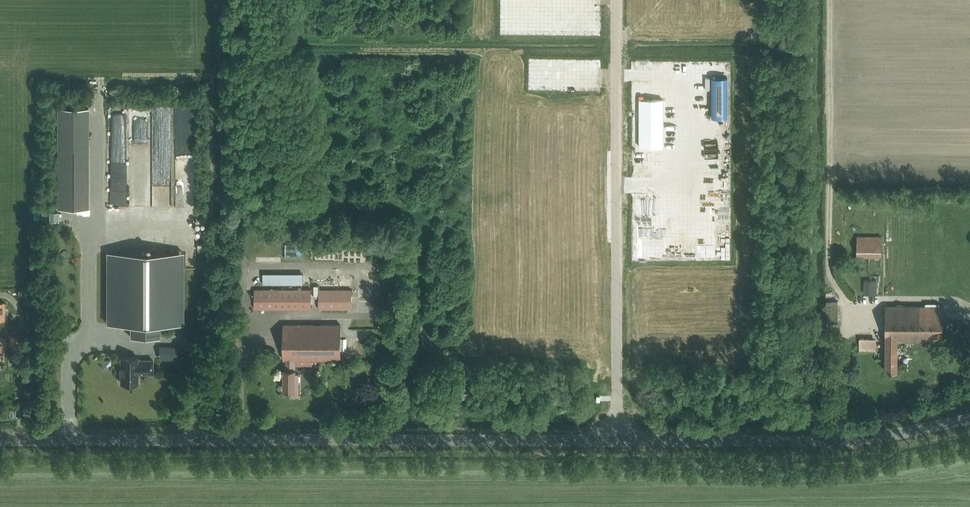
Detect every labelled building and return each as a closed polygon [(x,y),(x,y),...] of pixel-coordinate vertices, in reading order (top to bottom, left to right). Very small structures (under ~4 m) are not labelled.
[(662,101),(639,101),(639,147),(662,148),(662,101)] [(74,205),(93,205),(91,105),(61,106),(62,184),(73,184),(74,205)] [(896,209),(895,221),(906,223),(907,211),(896,209)] [(881,257),(881,236),(857,236),(856,257),(881,257)] [(183,253),(106,253),(106,323),(130,323),(130,337),(159,337),(159,323),(183,323),(183,253)] [(311,309),(311,289),(254,289),(254,309),(311,309)] [(351,309),(351,289),(318,289),(318,309),(351,309)] [(884,290),(864,291),(865,324),(885,324),(884,290)] [(886,306),(886,341),(886,351),(897,351),(897,341),(942,341),(943,306),(886,306)] [(295,374),(295,369),(294,369),(294,360),(340,360),(340,325),(283,325),(283,360),(286,360),(286,369),(283,369),(283,390),(289,390),(289,393),(298,393),(298,374),(295,374)] [(19,344),(19,334),(9,334),(9,344),(19,344)] [(876,339),(859,338),(859,351),(875,351),(876,339)] [(897,351),(886,351),(885,371),(897,371),(897,351)] [(137,358),(120,358),(120,383),(137,383),(137,374),(152,374),(152,360),(137,360),(137,358)]
